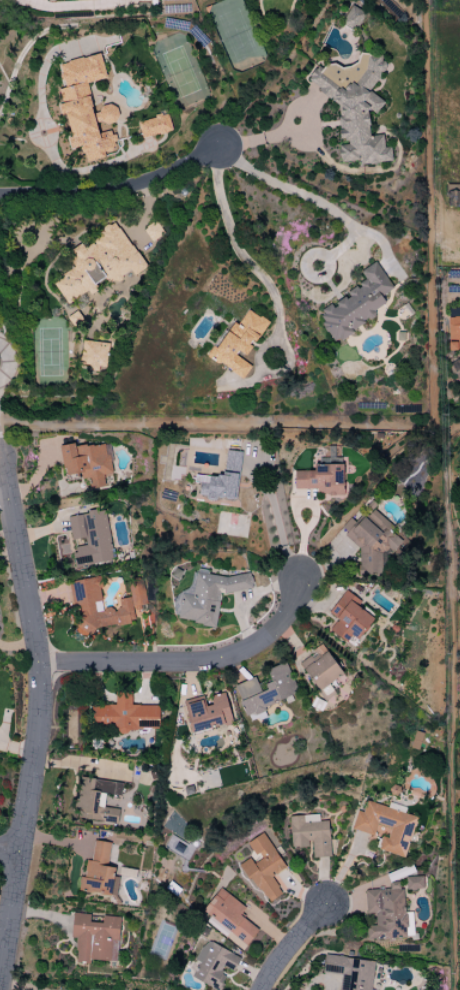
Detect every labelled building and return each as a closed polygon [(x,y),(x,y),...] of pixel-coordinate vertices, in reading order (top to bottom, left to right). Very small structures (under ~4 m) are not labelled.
[(365,13),(351,6),(341,24),(355,31),(365,13)] [(385,64),(372,53),(361,53),(351,65),(316,66),(308,77),(308,82),(338,105),(338,136),(349,145),(338,145),(338,161),(356,161),(359,163),(391,162),(390,147),(383,147),(382,135),(368,136),(368,111),(376,111),(383,102),(368,91),(378,78),(378,71),(386,71),(385,64)] [(58,63),(64,88),(58,89),(61,104),(57,105),(60,118),(66,117),(70,136),(66,137),(69,149),(80,147),(84,162),(105,157),(104,153),(115,150),(111,130),(97,133),(96,125),(117,120),(114,105),(92,110),(86,83),(105,79),(100,54),(58,63)] [(167,114),(137,121),(141,138),(171,132),(167,114)] [(151,242),(163,234),(155,221),(142,229),(151,242)] [(147,265),(112,223),(83,247),(80,243),(66,254),(75,265),(52,284),(69,305),(106,275),(113,283),(128,272),(133,277),(147,265)] [(393,288),(374,262),(359,272),(365,279),(346,293),(347,295),(331,306),(330,305),(315,316),(336,343),(375,315),(372,312),(385,303),(381,297),(393,288)] [(267,321),(247,309),(237,325),(233,322),(222,339),(218,336),(206,357),(243,379),(251,364),(244,359),(267,321)] [(447,317),(448,335),(455,335),(455,342),(447,342),(448,350),(459,350),(459,317),(447,317)] [(98,367),(106,367),(107,342),(84,341),(83,371),(97,371),(98,367)] [(63,475),(78,474),(80,486),(103,484),(102,474),(112,473),(108,442),(60,447),(63,475)] [(236,499),(240,452),(224,451),(223,477),(194,475),(193,483),(199,483),(198,497),(236,499)] [(293,471),(294,489),(316,489),(316,495),(342,495),(342,460),(313,460),(313,471),(293,471)] [(359,576),(382,574),(381,552),(393,551),(401,542),(390,533),(389,524),(372,509),(357,526),(349,518),(343,525),(343,536),(358,548),(359,576)] [(67,516),(70,540),(83,538),(85,546),(72,547),(75,567),(112,561),(104,510),(67,516)] [(72,580),(77,636),(94,634),(93,627),(133,624),(132,606),(145,605),(143,581),(127,582),(129,598),(118,599),(119,608),(101,609),(99,578),(72,580)] [(355,606),(359,600),(344,590),(328,614),(337,619),(329,631),(346,642),(350,636),(358,641),(373,618),(355,606)] [(318,692),(342,674),(321,646),(297,663),(318,692)] [(297,695),(285,662),(266,670),(271,683),(259,688),(255,677),(233,685),(244,715),(297,695)] [(158,706),(131,705),(131,693),(114,693),(114,706),(92,705),(91,727),(117,728),(116,730),(158,731),(158,706)] [(232,724),(224,693),(206,697),(207,699),(184,705),(191,734),(232,724)] [(121,783),(79,778),(75,819),(116,824),(118,809),(103,808),(104,794),(120,796),(121,783)] [(404,857),(415,816),(365,802),(362,812),(356,811),(351,830),(373,836),(376,824),(390,827),(387,837),(380,835),(377,850),(404,857)] [(290,848),(310,847),(311,858),(329,857),(328,821),(318,821),(318,815),(289,816),(290,848)] [(247,842),(258,860),(252,864),(249,858),(240,863),(265,904),(281,894),(270,876),(284,868),(263,833),(247,842)] [(106,867),(109,843),(93,841),(90,861),(85,860),(83,878),(79,877),(78,891),(115,896),(117,877),(113,876),(114,868),(106,867)] [(423,889),(422,877),(405,877),(405,890),(423,889)] [(243,949),(258,930),(239,916),(245,908),(219,888),(202,911),(210,916),(206,921),(243,949)] [(116,962),(119,917),(101,916),(101,923),(89,922),(89,914),(71,913),(70,938),(75,938),(74,962),(89,963),(89,960),(116,962)] [(205,940),(194,961),(198,963),(191,977),(215,989),(227,968),(232,971),(239,958),(205,940)] [(324,955),(322,972),(338,974),(337,989),(370,989),(373,961),(324,955)]
